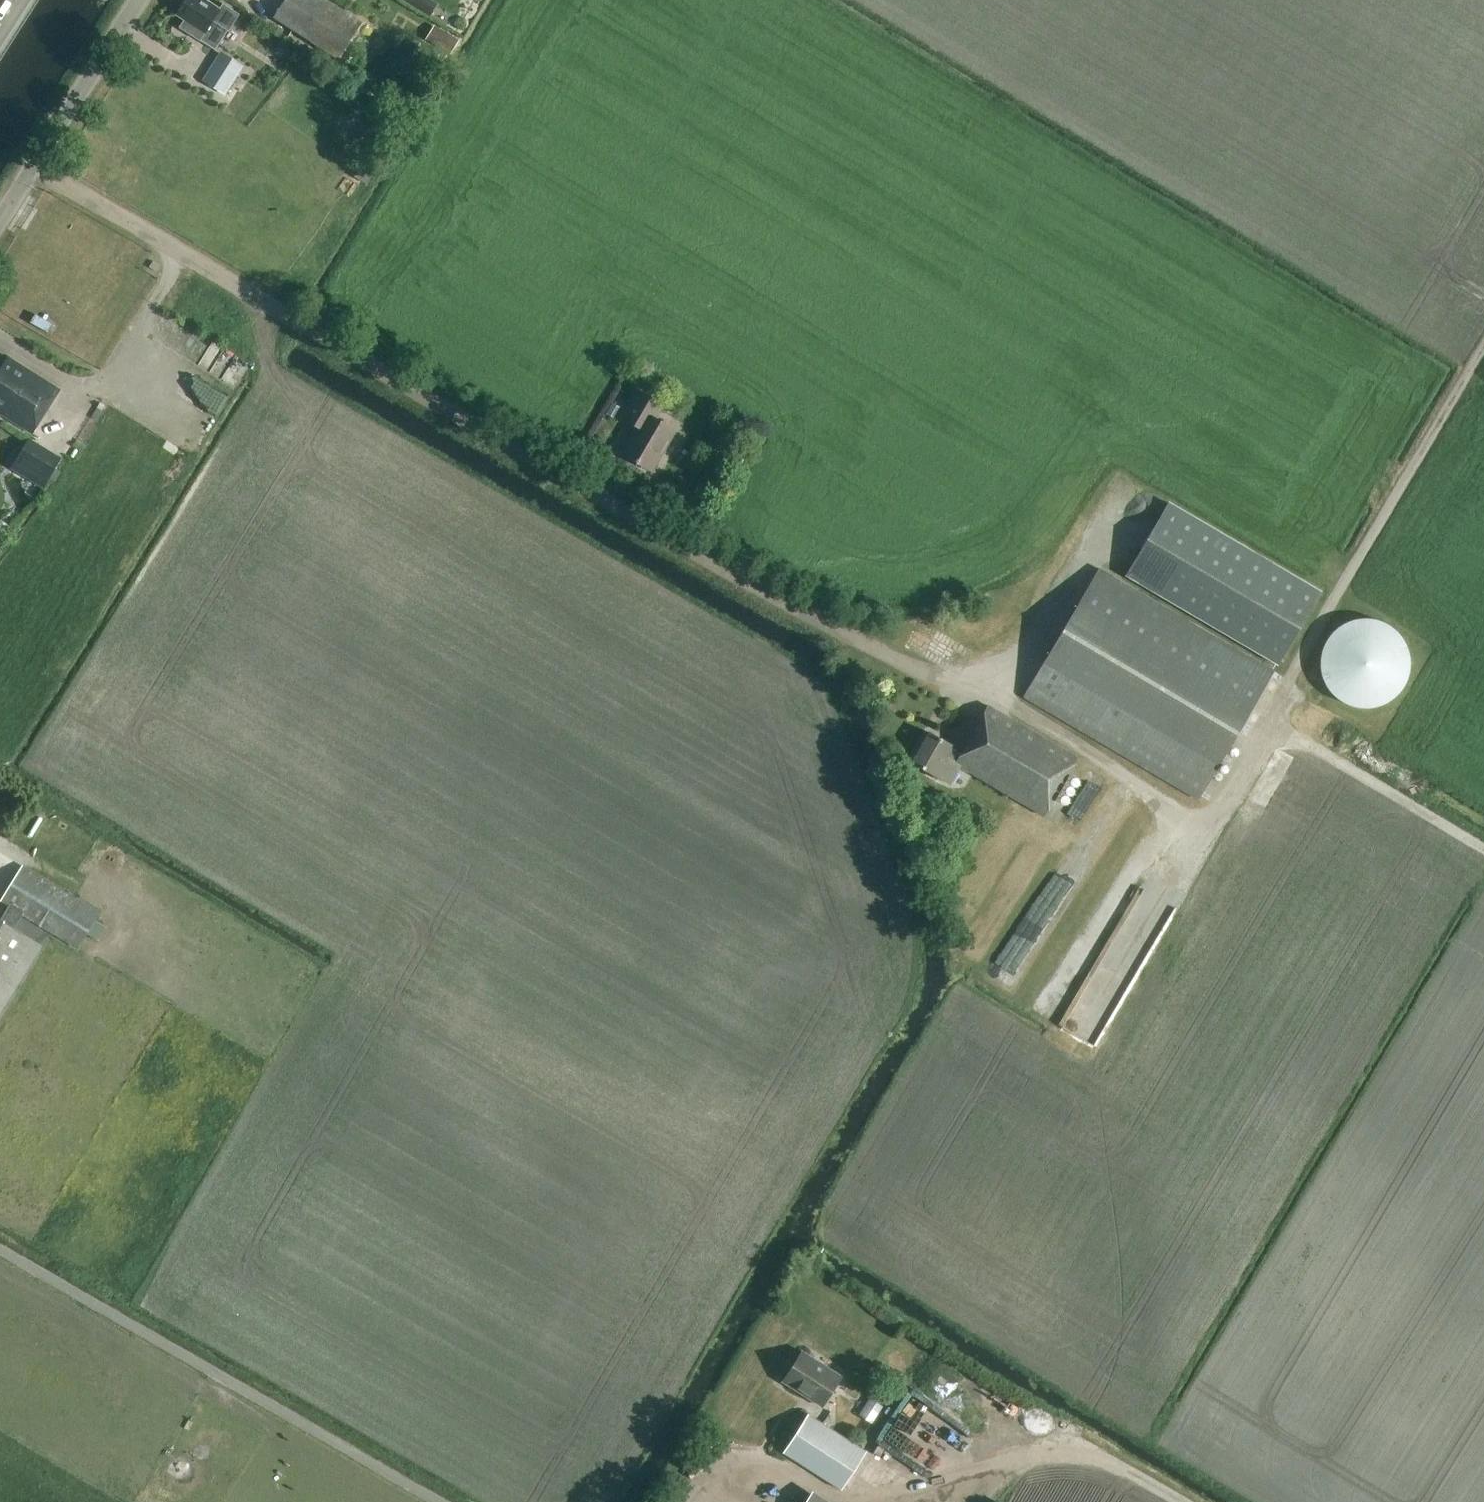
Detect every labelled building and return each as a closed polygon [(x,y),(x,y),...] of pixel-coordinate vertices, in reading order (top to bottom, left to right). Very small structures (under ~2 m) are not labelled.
[(229,28),(214,18),(220,9),(205,0),(186,0),(177,15),(186,21),(182,27),(215,48),(229,28)] [(363,23),(327,0),(286,0),(274,18),(339,60),(363,23)] [(230,104),(237,92),(230,88),(243,68),(219,52),(198,83),(230,104)] [(212,342),(197,366),(209,374),(224,350),(212,342)] [(9,357),(0,371),(0,414),(32,434),(60,390),(9,357)] [(651,470),(675,430),(653,417),(661,404),(639,391),(623,418),(637,426),(622,453),(651,470)] [(613,403),(607,413),(616,418),(622,408),(613,403)] [(171,419),(189,422),(191,412),(174,408),(171,419)] [(10,502),(25,483),(0,464),(0,493),(10,502)] [(668,501),(676,487),(664,480),(657,494),(668,501)] [(1278,665),(1321,591),(1169,502),(1126,576),(1278,665)] [(1198,800),(1274,671),(1098,567),(1022,697),(1198,800)] [(1325,684),(1335,696),(1349,705),(1365,708),(1381,706),(1395,698),(1406,686),(1412,671),(1413,657),(1409,643),(1401,631),(1390,622),(1376,616),(1362,616),(1348,619),(1335,627),(1326,639),(1321,652),(1320,668),(1325,684)] [(1077,757),(988,705),(960,753),(950,747),(952,744),(929,731),(912,761),(951,784),(961,767),(1043,815),(1077,757)] [(101,912),(22,864),(0,900),(9,905),(1,919),(0,919),(0,1016),(43,945),(15,928),(23,914),(78,948),(101,912)] [(823,1406),(842,1375),(803,1350),(784,1381),(823,1406)] [(872,1424),(883,1405),(869,1397),(858,1415),(872,1424)] [(836,1406),(826,1421),(838,1429),(848,1414),(836,1406)] [(809,1413),(784,1452),(838,1487),(863,1448),(809,1413)]
